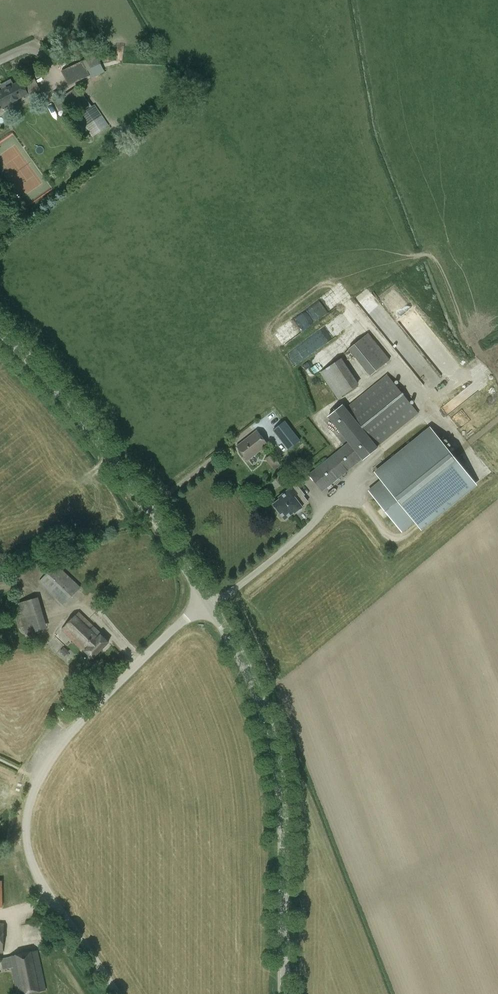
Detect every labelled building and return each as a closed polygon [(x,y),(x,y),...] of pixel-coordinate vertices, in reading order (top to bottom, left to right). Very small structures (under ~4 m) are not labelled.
[(86,68),(65,78),(69,85),(90,75),(86,68)] [(20,83),(0,93),(0,107),(26,93),(27,96),(39,89),(32,76),(20,83)] [(78,115),(92,105),(78,84),(64,94),(78,115)] [(55,102),(60,110),(67,105),(63,98),(55,102)] [(83,118),(90,136),(104,131),(96,113),(83,118)] [(105,127),(109,123),(102,116),(98,119),(105,127)] [(0,140),(0,161),(8,175),(11,174),(28,203),(50,190),(16,131),(0,140)] [(351,349),(372,375),(391,360),(369,334),(351,349)] [(337,398),(359,384),(342,358),(320,372),(337,398)] [(378,448),(377,447),(419,413),(387,374),(346,407),(343,404),(328,417),(348,442),(309,474),(323,491),(362,459),(362,460),(378,448)] [(300,440),(285,421),(274,430),(288,449),(300,440)] [(478,484),(432,430),(429,427),(374,472),(381,480),(369,490),(404,532),(416,522),(423,531),(478,484)] [(257,431),(238,446),(248,459),(268,444),(257,431)] [(272,465),(276,470),(281,466),(277,461),(272,465)] [(285,519),(294,512),(295,513),(296,512),(297,512),(301,509),(301,508),(302,507),(302,506),(307,501),(303,495),(304,494),(297,485),(292,488),(292,487),(279,497),(280,498),(273,504),(285,519)] [(81,587),(56,563),(38,582),(64,605),(81,587)] [(14,612),(19,629),(23,627),(25,634),(47,628),(39,597),(16,603),(19,611),(14,612)] [(85,652),(86,651),(93,658),(109,642),(101,635),(102,634),(79,612),(62,630),(85,652)] [(37,950),(10,956),(1,958),(3,969),(12,967),(18,993),(26,993),(46,990),(37,950)]
